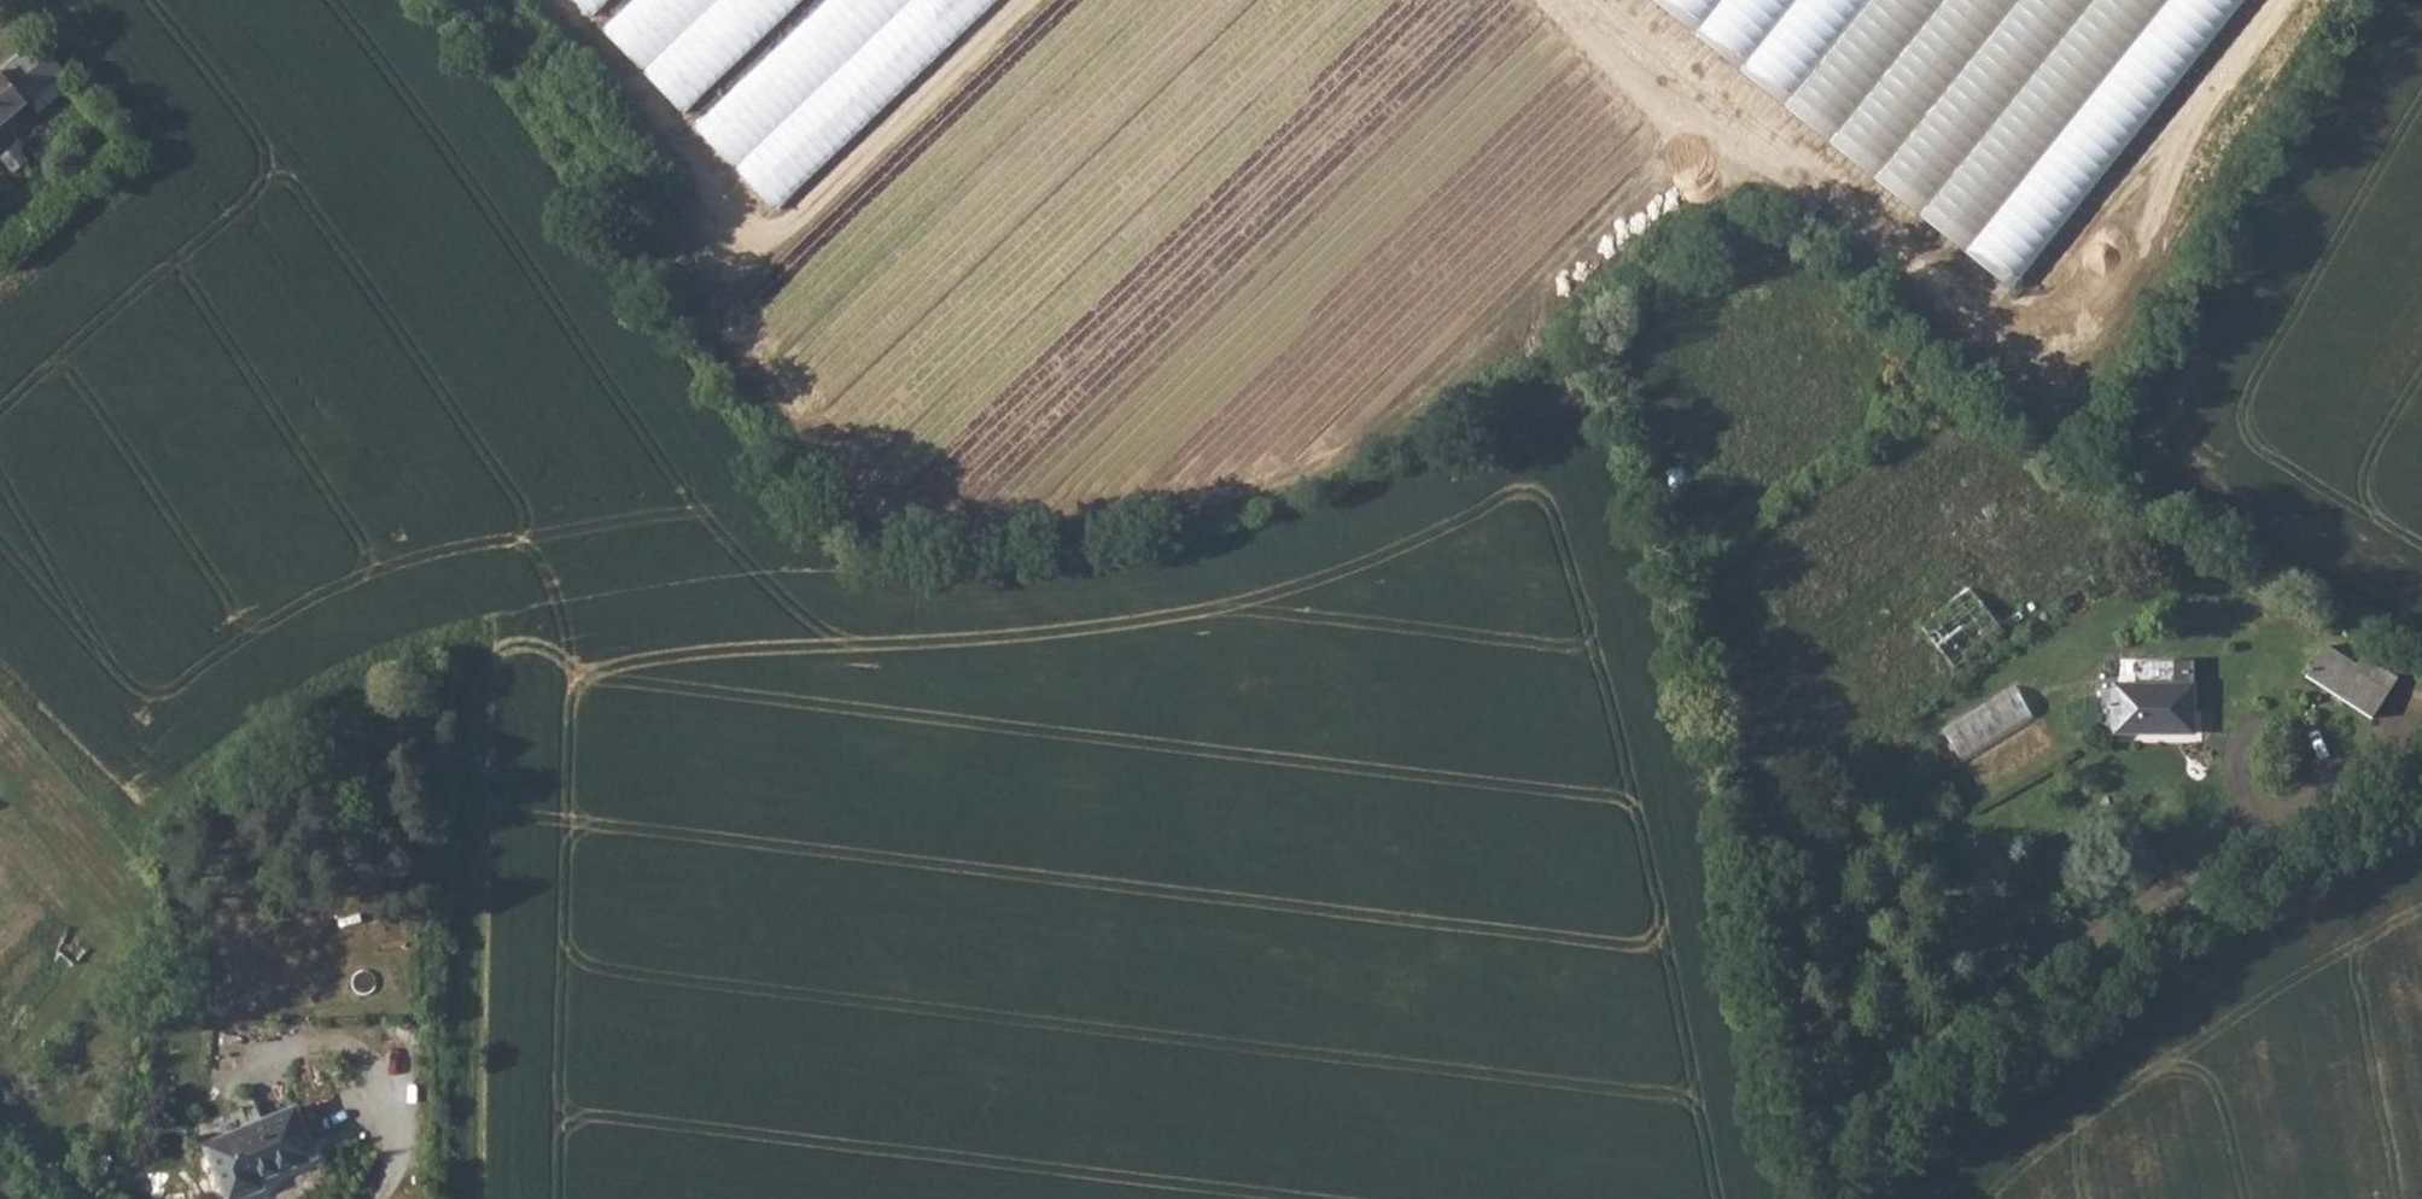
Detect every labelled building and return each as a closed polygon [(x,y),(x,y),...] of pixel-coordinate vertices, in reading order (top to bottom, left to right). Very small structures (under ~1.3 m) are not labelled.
[(804,0),(637,0),(607,29),(687,112),(804,0)] [(780,209),(996,0),(831,0),(700,126),(780,209)] [(0,74),(0,128),(68,72),(63,66),(41,40),(0,74)] [(1974,588),(1927,628),(1960,667),(2007,628),(1974,588)] [(2329,648),(2303,681),(2367,726),(2393,693),(2329,648)] [(2195,684),(2111,683),(2111,735),(2187,735),(2188,717),(2196,717),(2195,684)] [(1966,760),(2038,717),(2019,685),(1946,728),(1966,760)] [(199,1124),(204,1139),(252,1122),(247,1107),(199,1124)] [(209,1153),(228,1198),(260,1198),(268,1196),(263,1185),(321,1163),(302,1117),(209,1153)]
